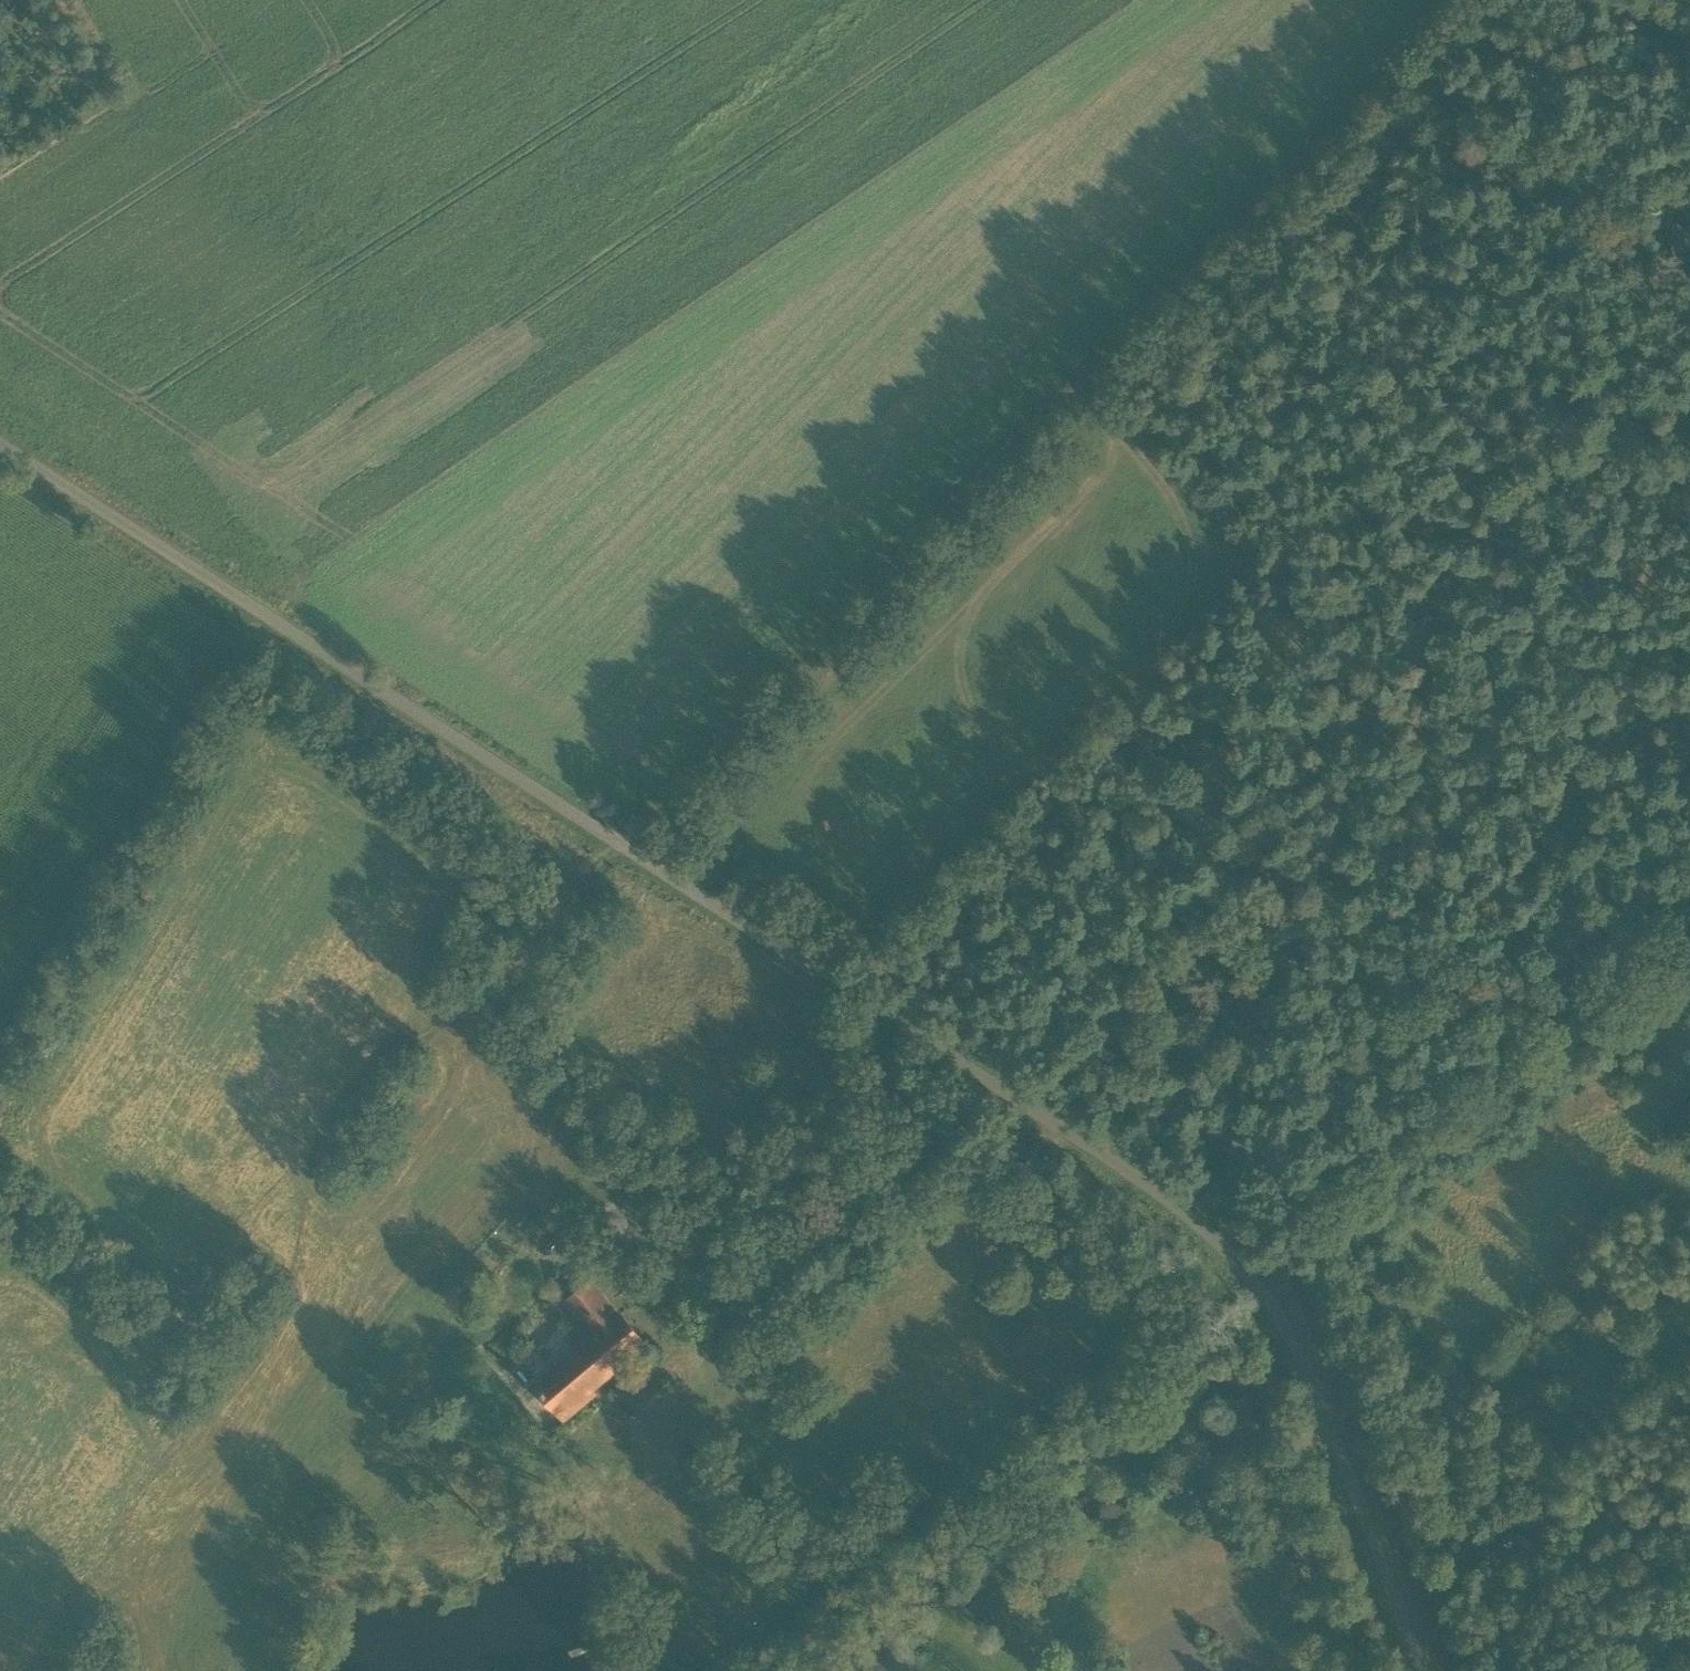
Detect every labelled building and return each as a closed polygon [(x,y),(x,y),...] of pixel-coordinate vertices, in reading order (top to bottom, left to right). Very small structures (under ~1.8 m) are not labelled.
[(594,1334),(564,1359),(541,1378),(567,1409),(646,1342),(620,1312),(618,1313),(590,1280),(565,1301),(594,1334)]
